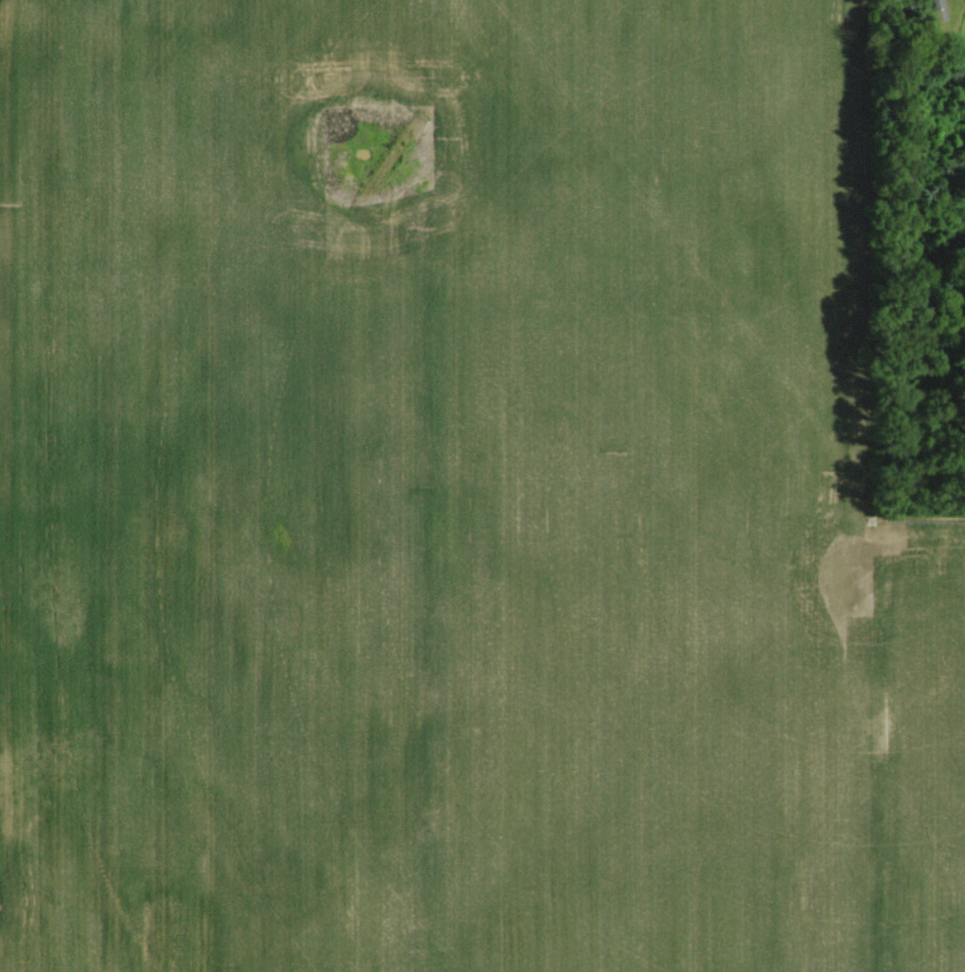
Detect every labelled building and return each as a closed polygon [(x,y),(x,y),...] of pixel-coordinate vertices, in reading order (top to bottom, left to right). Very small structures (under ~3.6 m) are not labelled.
[(941,0),(924,0),(927,21),(943,19),(941,0)]
